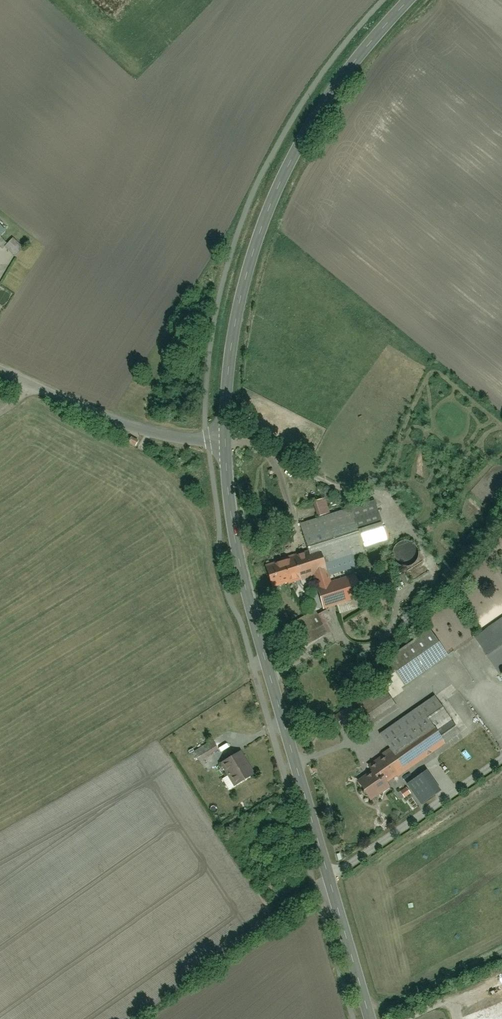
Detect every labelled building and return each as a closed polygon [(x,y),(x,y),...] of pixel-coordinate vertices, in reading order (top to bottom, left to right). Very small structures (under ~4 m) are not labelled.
[(0,236),(0,245),(1,246),(6,241),(17,251),(23,245),(9,233),(4,239),(0,236)] [(362,595),(356,574),(335,581),(334,575),(359,567),(355,555),(391,544),(376,500),(336,513),(331,498),(314,503),(318,517),(302,523),(311,552),(273,564),(275,571),(281,588),(313,577),(323,608),(362,595)] [(420,562),(421,558),(420,554),(419,552),(417,550),(414,548),(412,547),(409,547),(407,547),(405,548),(401,550),(399,554),(398,556),(398,559),(398,561),(399,563),(400,565),(402,567),(405,569),(407,570),(410,570),(414,569),(417,566),(419,564),(420,562)] [(317,616),(296,625),(305,644),(325,635),(317,616)] [(480,637),(501,668),(501,621),(480,637)] [(387,661),(403,684),(448,655),(432,632),(387,661)] [(362,701),(376,723),(400,709),(386,687),(362,701)] [(381,733),(395,755),(377,767),(380,772),(360,785),(371,801),(394,786),(391,782),(463,735),(438,696),(381,733)] [(195,751),(201,760),(220,749),(214,740),(195,751)] [(245,753),(226,765),(239,786),(259,774),(245,753)] [(426,770),(407,784),(420,803),(440,789),(426,770)]
